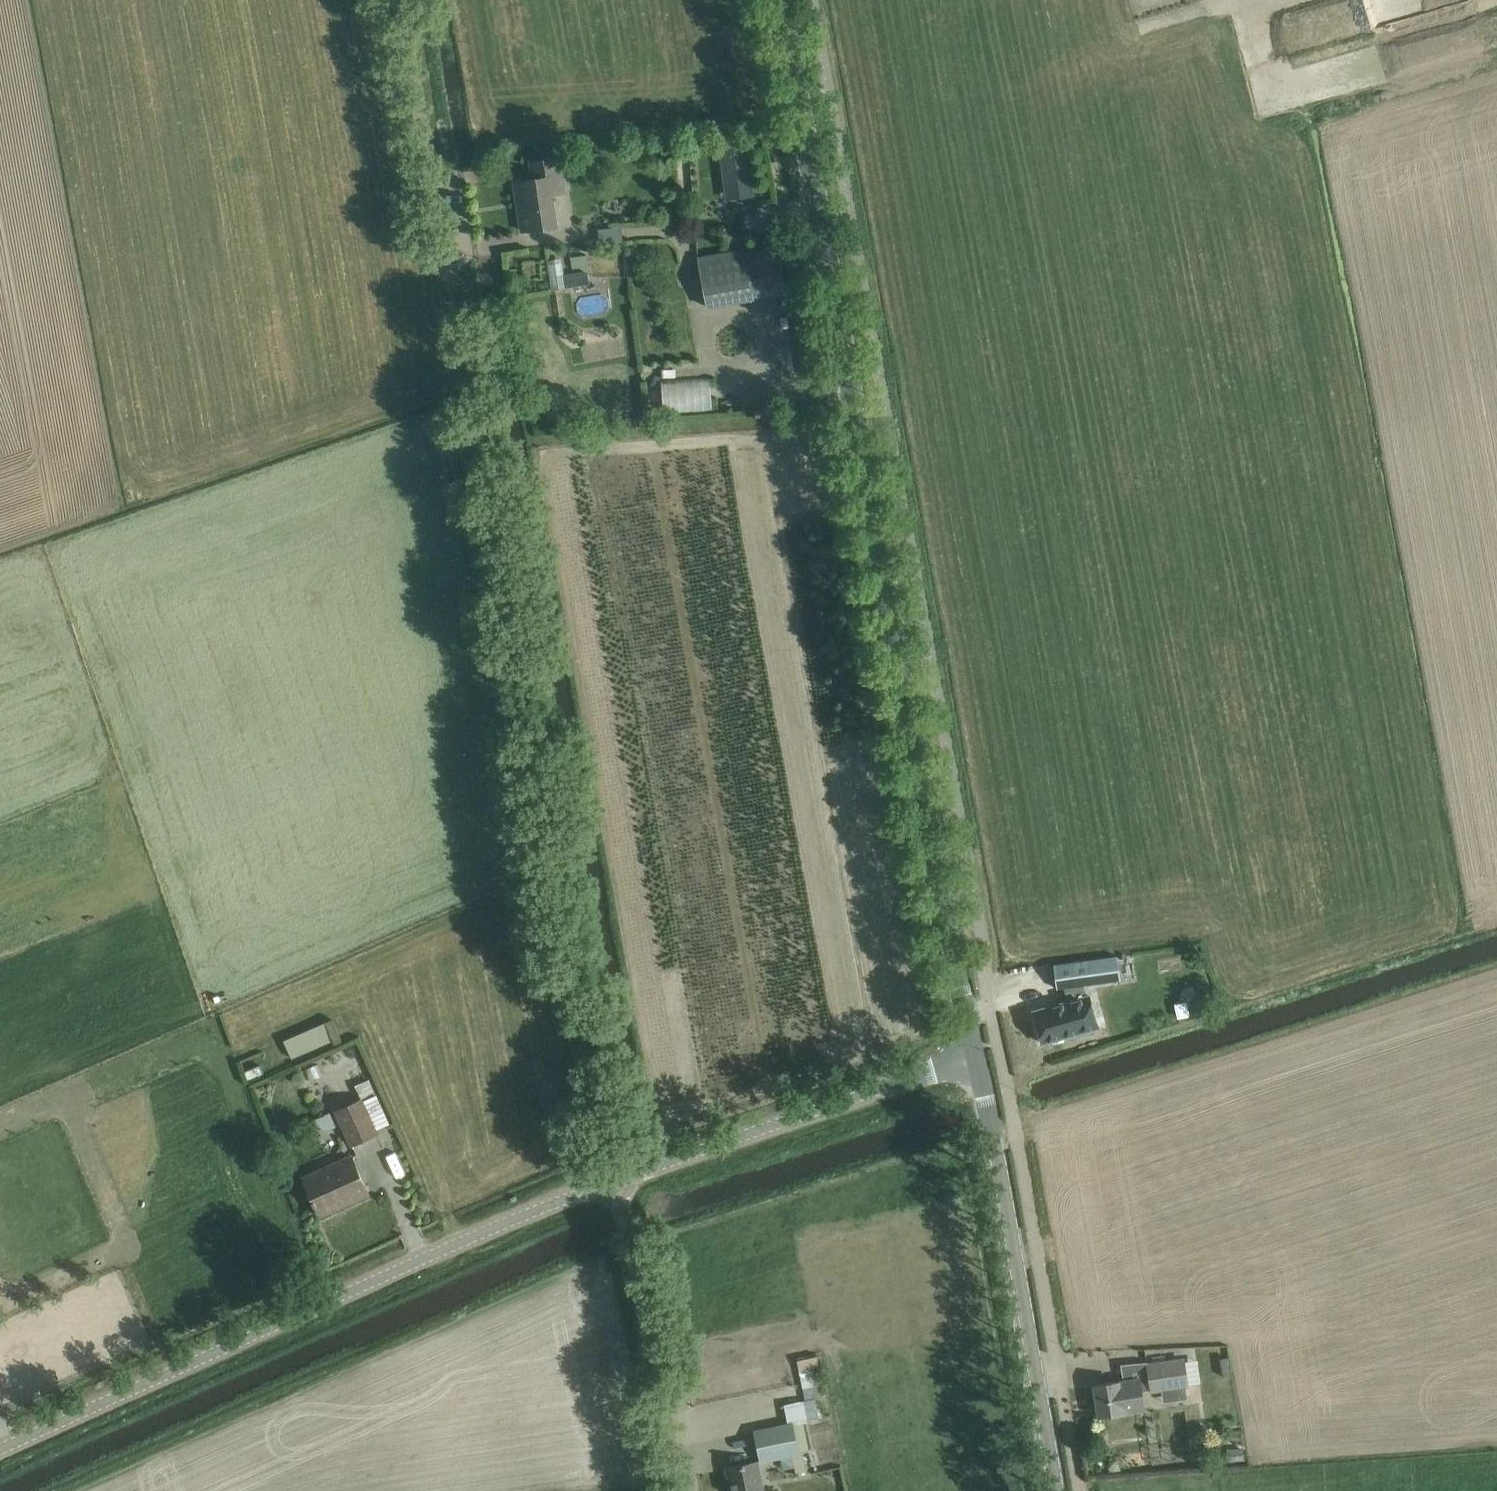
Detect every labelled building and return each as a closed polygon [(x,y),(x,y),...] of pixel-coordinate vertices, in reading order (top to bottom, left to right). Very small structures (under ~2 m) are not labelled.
[(748,140),(722,145),(730,192),(757,187),(748,140)] [(533,178),(514,181),(522,230),(556,225),(551,193),(564,191),(559,157),(551,158),(531,161),(533,178)] [(786,292),(778,244),(698,258),(706,306),(786,292)] [(586,254),(570,257),(572,268),(588,266),(586,254)] [(561,257),(546,259),(551,289),(590,283),(588,270),(564,274),(561,257)] [(659,380),(659,411),(710,409),(709,378),(659,380)] [(1117,956),(1054,965),(1057,989),(1120,980),(1117,956)] [(1041,1016),(1034,1019),(1042,1043),(1097,1025),(1087,994),(1039,1010),(1041,1016)] [(281,1037),(289,1056),(330,1039),(322,1020),(281,1037)] [(360,1098),(336,1109),(351,1143),(375,1132),(374,1130),(389,1123),(369,1079),(355,1085),(361,1099),(360,1099),(360,1098)] [(329,1112),(315,1119),(319,1129),(328,1129),(335,1126),(329,1112)] [(365,1187),(352,1157),(319,1172),(321,1176),(306,1183),(320,1214),(337,1206),(334,1201),(365,1187)] [(811,1354),(794,1358),(804,1396),(821,1392),(811,1354)] [(1187,1385),(1184,1359),(1148,1364),(1152,1390),(1187,1385)] [(1145,1407),(1141,1380),(1118,1383),(1117,1381),(1094,1385),(1099,1415),(1122,1412),(1122,1411),(1145,1407)] [(808,1400),(784,1404),(788,1424),(795,1422),(802,1421),(811,1419),(819,1417),(815,1399),(808,1400)] [(773,1427),(754,1431),(760,1460),(779,1456),(781,1456),(791,1454),(794,1466),(796,1475),(807,1474),(795,1422),(788,1424),(773,1427)] [(1242,1447),(1226,1447),(1227,1461),(1243,1460),(1242,1447)] [(756,1461),(728,1467),(733,1490),(762,1490),(756,1461)]
